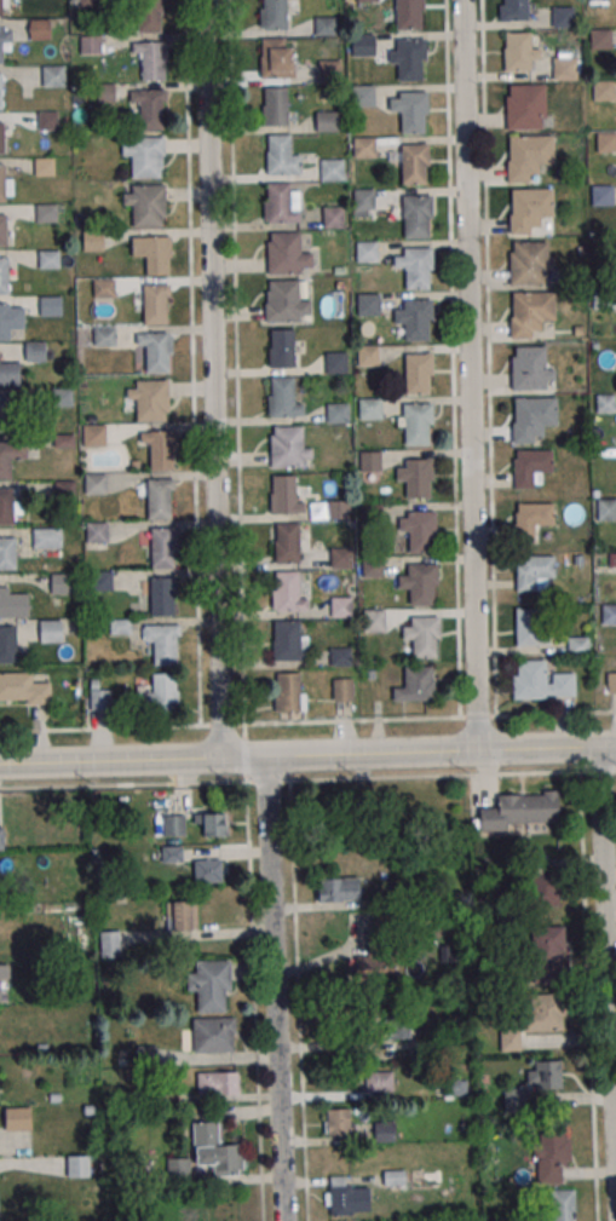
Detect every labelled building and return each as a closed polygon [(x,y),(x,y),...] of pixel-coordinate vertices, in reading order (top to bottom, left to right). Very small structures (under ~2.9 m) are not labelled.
[(136,32),(162,32),(162,0),(136,0),(136,32)] [(265,7),(265,0),(286,0),(287,29),(265,29),(265,27),(260,28),(260,7),(265,7)] [(395,11),(395,0),(425,0),(425,10),(421,10),(421,30),(396,30),(396,11),(395,11)] [(527,20),(527,0),(501,0),(501,20),(527,20)] [(574,6),(552,6),(552,27),(574,27),(574,6)] [(315,17),(315,35),(337,35),(337,17),(315,17)] [(29,21),(50,19),(50,39),(29,39),(29,21)] [(11,62),(11,27),(0,27),(0,62),(11,62)] [(607,31),(591,31),(591,48),(607,48),(607,31)] [(504,70),(540,70),(540,32),(504,32),(504,70)] [(352,56),(375,56),(375,33),(352,33),(352,56)] [(260,78),(293,78),(293,37),(260,37),(260,78)] [(396,39),(425,39),(425,61),(421,61),(422,81),(397,81),(397,62),(396,62),(396,39)] [(166,42),(133,42),(133,56),(142,56),(142,80),(166,80),(166,42)] [(554,80),(578,80),(578,58),(554,58),(554,80)] [(318,61),(318,82),(342,82),(342,61),(318,61)] [(44,67),(63,67),(64,85),(44,86),(44,67)] [(595,99),(614,99),(614,82),(595,82),(595,99)] [(376,85),(353,85),(353,107),(376,107),(376,85)] [(545,85),(506,85),(506,129),(545,129),(545,85)] [(263,125),(287,125),(287,87),(263,87),(263,125)] [(133,90),(133,129),(165,129),(165,90),(133,90)] [(398,92),(428,91),(428,113),(425,113),(425,133),(399,133),(399,115),(398,115),(398,92)] [(38,111),(58,110),(58,129),(38,129),(38,111)] [(316,131),(338,131),(338,111),(316,111),(316,131)] [(597,132),(597,152),(615,152),(615,132),(597,132)] [(269,134),(290,134),(292,161),(303,161),(303,173),(270,174),(270,172),(265,172),(265,152),(269,152),(269,134)] [(508,136),(551,136),(551,165),(539,165),(539,174),(529,174),(529,182),(507,182),(506,161),(510,161),(508,136)] [(163,137),(124,137),(124,156),(131,156),(131,177),(163,177),(163,137)] [(375,137),(353,137),(353,157),(375,157),(375,137)] [(399,143),(430,143),(430,165),(426,165),(426,185),(401,185),(401,167),(399,167),(399,143)] [(35,156),(54,156),(56,175),(35,175),(35,156)] [(344,159),(315,159),(315,181),(344,181),(344,159)] [(4,175),(4,165),(0,165),(0,202),(13,202),(13,175),(4,175)] [(267,183),(289,182),(290,209),(301,209),(301,221),(269,223),(269,220),(264,220),(264,201),(267,200),(267,183)] [(165,185),(124,185),(124,207),(133,207),(133,226),(165,226),(165,185)] [(612,204),(612,186),(592,186),(592,204),(612,204)] [(375,189),(354,189),(354,217),(375,217),(375,189)] [(511,189),(553,189),(553,218),(541,218),(541,228),(531,228),(531,235),(510,235),(510,214),(512,214),(511,189)] [(402,196),(432,195),(432,217),(428,217),(428,237),(403,237),(403,219),(402,219),(402,196)] [(36,203),(57,203),(57,221),(38,223),(36,203)] [(344,228),(344,207),(324,207),(324,228),(344,228)] [(84,231),(104,231),(104,249),(84,250),(84,231)] [(312,247),(301,247),(301,232),(267,232),(267,273),(312,273),(312,247)] [(169,236),(133,236),(133,259),(146,259),(146,274),(169,274),(169,236)] [(377,241),(358,241),(358,261),(377,261),(377,241)] [(510,284),(553,284),(553,241),(510,241),(510,284)] [(403,248),(433,247),(433,269),(430,269),(430,289),(404,289),(404,271),(403,271),(403,248)] [(39,249),(59,249),(61,267),(40,269),(39,249)] [(8,257),(0,257),(0,295),(8,295),(8,257)] [(114,296),(114,280),(94,280),(94,296),(114,296)] [(266,322),(310,322),(310,298),(299,298),(299,280),(266,280),(266,322)] [(144,324),(169,324),(169,284),(144,284),(144,324)] [(512,292),(554,290),(554,319),(542,319),(542,330),(532,330),(532,336),(511,338),(510,316),(513,316),(512,292)] [(357,294),(357,315),(381,315),(381,294),(357,294)] [(40,296),(61,296),(62,315),(41,316),(40,296)] [(404,300),(433,300),(434,321),(430,321),(431,342),(405,342),(405,323),(404,323),(404,300)] [(8,338),(0,338),(0,304),(7,304),(8,338)] [(114,345),(114,328),(96,328),(96,345),(114,345)] [(269,368),(295,368),(295,329),(269,329),(269,368)] [(170,373),(170,332),(136,332),(136,347),(146,347),(146,373),(170,373)] [(24,342),(45,341),(46,361),(25,361),(24,342)] [(359,365),(379,365),(379,346),(359,346),(359,365)] [(516,346),(546,346),(547,369),(555,369),(555,380),(547,380),(547,388),(512,390),(511,356),(516,356),(516,346)] [(326,352),(326,374),(347,374),(347,352),(326,352)] [(404,355),(434,353),(434,375),(431,375),(431,396),(405,396),(405,378),(404,378),(404,355)] [(19,386),(19,362),(0,362),(0,386),(19,386)] [(271,376),(293,376),(294,403),(304,403),(305,415),(272,416),(272,414),(267,414),(266,394),(271,394),(271,376)] [(169,421),(169,381),(129,381),(129,402),(137,402),(137,421),(169,421)] [(9,419),(9,396),(0,396),(0,419),(9,419)] [(514,397),(555,397),(557,426),(545,426),(545,436),(534,436),(535,443),(513,443),(512,422),(514,422),(514,397)] [(383,398),(359,398),(359,419),(383,419),(383,398)] [(326,403),(326,422),(350,422),(350,403),(326,403)] [(403,403),(433,403),(433,424),(430,424),(430,444),(404,444),(404,426),(397,426),(397,416),(403,416),(403,403)] [(106,424),(84,424),(84,445),(106,445),(106,424)] [(312,466),(312,440),(304,440),(304,426),(270,426),(270,466),(312,466)] [(175,431),(139,431),(139,445),(150,445),(150,469),(175,469),(175,431)] [(11,478),(0,479),(0,445),(10,445),(11,478)] [(517,450),(552,449),(553,472),(542,472),(542,483),(534,484),(535,489),(514,489),(514,459),(517,459),(517,450)] [(381,451),(361,451),(361,471),(381,471),(381,451)] [(404,460),(433,459),(434,482),(430,482),(431,500),(407,501),(407,479),(396,479),(396,466),(404,466),(404,460)] [(85,473),(85,494),(106,494),(106,473),(85,473)] [(272,474),(294,474),(295,501),(306,501),(306,513),(274,514),(274,512),(269,512),(269,493),(274,493),(272,474)] [(171,519),(171,478),(146,478),(146,519),(171,519)] [(13,523),(0,523),(0,490),(12,490),(13,523)] [(597,499),(597,520),(615,520),(615,499),(597,499)] [(327,519),(349,519),(349,500),(327,500),(327,519)] [(518,503),(554,502),(554,524),(543,525),(545,536),(536,536),(536,541),(517,542),(516,512),(518,512),(518,503)] [(407,512),(436,511),(437,534),(432,534),(433,552),(409,553),(409,530),(398,531),(398,518),(407,518),(407,512)] [(87,542),(108,542),(108,522),(87,522),(87,542)] [(274,562),(301,562),(301,523),(274,523),(274,562)] [(61,528),(33,528),(33,548),(61,548),(61,528)] [(151,568),(177,568),(177,528),(151,528),(151,568)] [(16,570),(0,570),(0,537),(15,536),(16,570)] [(329,569),(354,569),(354,546),(329,546),(329,569)] [(519,555),(555,554),(555,577),(545,577),(546,588),(537,589),(537,594),(517,594),(517,564),(519,564),(519,555)] [(362,574),(381,578),(384,566),(365,561),(362,574)] [(408,565),(437,564),(438,587),(433,587),(434,606),(410,606),(410,587),(399,588),(399,575),(408,575),(408,565)] [(276,571),(298,571),(299,598),(309,598),(310,610),(277,611),(277,609),(272,609),(271,589),(276,589),(276,571)] [(93,590),(111,590),(111,572),(93,572),(93,590)] [(51,595),(72,595),(72,574),(51,574),(51,595)] [(151,577),(151,615),(176,615),(176,577),(151,577)] [(28,589),(0,589),(0,617),(28,617),(28,589)] [(331,617),(352,617),(352,595),(331,595),(331,617)] [(602,604),(602,624),(615,624),(615,604),(602,604)] [(547,621),(547,608),(516,608),(516,646),(551,646),(551,621),(547,621)] [(384,631),(384,611),(366,611),(366,631),(384,631)] [(410,617),(441,616),(441,639),(437,639),(437,657),(413,658),(413,639),(403,639),(402,627),(410,626),(410,617)] [(41,643),(62,643),(62,619),(41,619),(41,643)] [(304,621),(273,621),(273,660),(304,660),(304,621)] [(154,664),(179,664),(179,624),(144,624),(144,641),(154,641),(154,664)] [(16,625),(0,625),(0,664),(16,664),(16,625)] [(589,637),(568,637),(568,655),(589,655),(589,637)] [(352,648),(331,648),(331,666),(352,666),(352,648)] [(548,659),(514,659),(514,699),(576,698),(576,673),(548,673),(548,659)] [(393,688),(393,701),(436,701),(436,666),(405,666),(405,688),(393,688)] [(607,672),(607,692),(615,692),(615,672),(607,672)] [(50,682),(36,682),(36,673),(0,673),(0,703),(50,703),(50,682)] [(152,688),(137,688),(138,711),(179,711),(178,673),(152,674),(152,688)] [(275,712),(304,712),(304,673),(275,673),(275,712)] [(353,701),(353,678),(333,678),(333,701),(353,701)] [(90,710),(111,710),(111,688),(90,688),(90,710)] [(498,794),(498,808),(480,808),(481,832),(511,831),(511,822),(560,821),(560,792),(498,794)] [(196,825),(203,825),(203,837),(231,836),(230,811),(195,813),(196,825)] [(185,815),(162,815),(162,836),(185,836),(185,815)] [(194,859),(194,882),(224,882),(224,859),(194,859)] [(561,870),(533,870),(533,906),(561,906),(561,870)] [(360,901),(360,878),(318,878),(318,902),(360,901)] [(197,901),(167,901),(167,931),(197,931),(197,901)] [(564,926),(532,926),(532,985),(564,985),(564,926)] [(119,931),(101,931),(101,957),(119,957),(119,931)] [(393,956),(356,956),(356,983),(393,983),(393,956)] [(230,960),(197,960),(197,973),(187,973),(187,992),(197,992),(197,1012),(230,1012),(230,960)] [(566,1031),(566,994),(523,994),(524,1029),(500,1029),(500,1051),(522,1051),(522,1031),(566,1031)] [(364,1038),(410,1038),(410,1017),(364,1017),(364,1038)] [(234,1051),(234,1018),(189,1018),(189,1051),(234,1051)] [(527,1061),(528,1087),(504,1087),(504,1113),(529,1113),(528,1089),(562,1089),(562,1061),(527,1061)] [(238,1071),(197,1071),(197,1095),(238,1095),(238,1071)] [(366,1071),(366,1092),(393,1092),(393,1071),(366,1071)] [(440,1095),(458,1095),(458,1078),(440,1079),(440,1095)] [(30,1107),(2,1107),(2,1130),(30,1130),(30,1107)] [(352,1135),(352,1108),(325,1109),(325,1136),(352,1135)] [(194,1166),(213,1165),(214,1177),(243,1176),(242,1144),(219,1144),(219,1121),(193,1122),(194,1166)] [(375,1142),(396,1142),(396,1122),(375,1122),(375,1142)] [(537,1126),(537,1176),(568,1176),(568,1126),(537,1126)] [(67,1156),(67,1177),(89,1177),(89,1156),(67,1156)] [(189,1158),(168,1158),(168,1186),(189,1186),(189,1158)] [(325,1176),(325,1215),(353,1215),(353,1176),(325,1176)] [(576,1189),(551,1189),(551,1220),(576,1220),(576,1189)]
